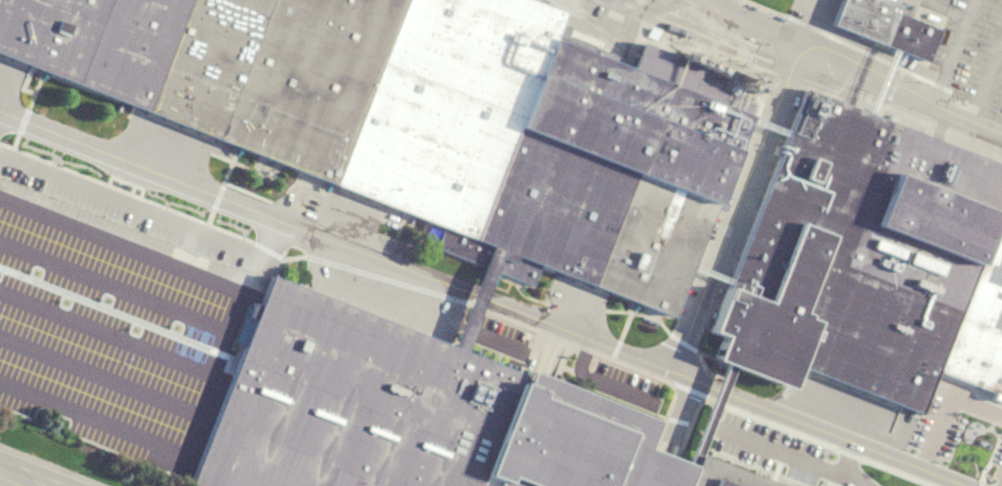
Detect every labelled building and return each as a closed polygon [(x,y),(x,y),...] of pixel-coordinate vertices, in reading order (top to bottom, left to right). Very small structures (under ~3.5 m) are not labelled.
[(763,65),(637,17),(620,63),(551,36),(557,15),(518,0),(0,0),(0,56),(665,316),(763,65)] [(922,61),(933,28),(891,13),(895,3),(887,0),(834,0),(825,25),(922,61)] [(799,80),(701,338),(713,343),(705,367),(779,397),(791,367),(914,415),(930,371),(1001,401),(1001,159),(799,80)] [(688,454),(768,485),(174,485),(262,267),(650,423),(639,452),(657,459),(682,469),(688,454)]
